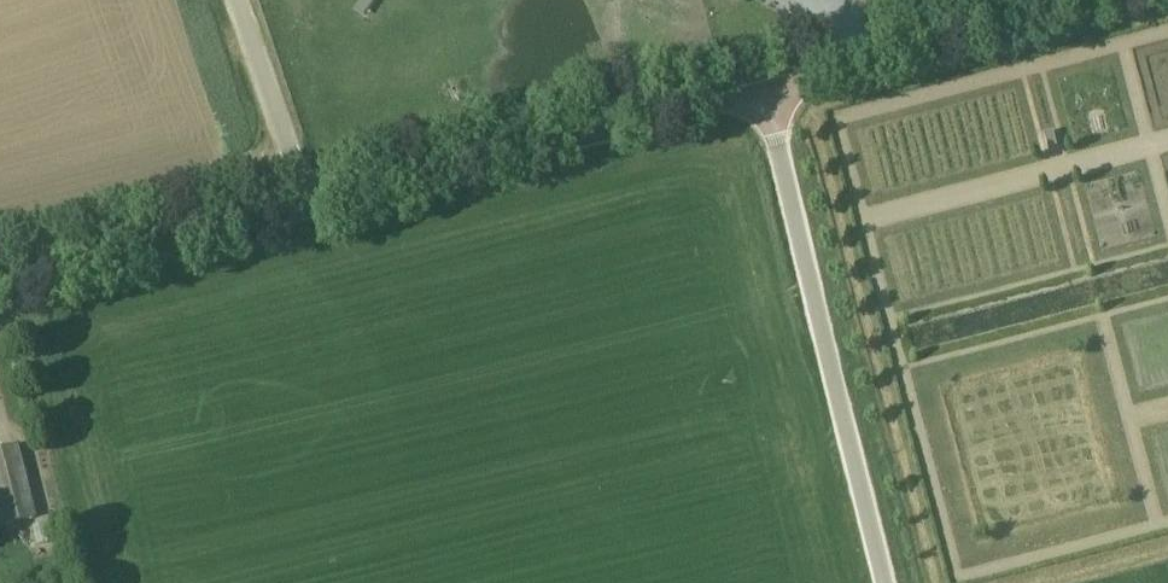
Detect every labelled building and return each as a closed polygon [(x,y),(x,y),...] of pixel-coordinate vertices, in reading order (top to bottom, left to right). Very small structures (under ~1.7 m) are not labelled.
[(1058,147),(1054,131),(1045,134),(1050,149),(1058,147)] [(0,451),(0,510),(4,526),(36,517),(17,447),(0,451)]
